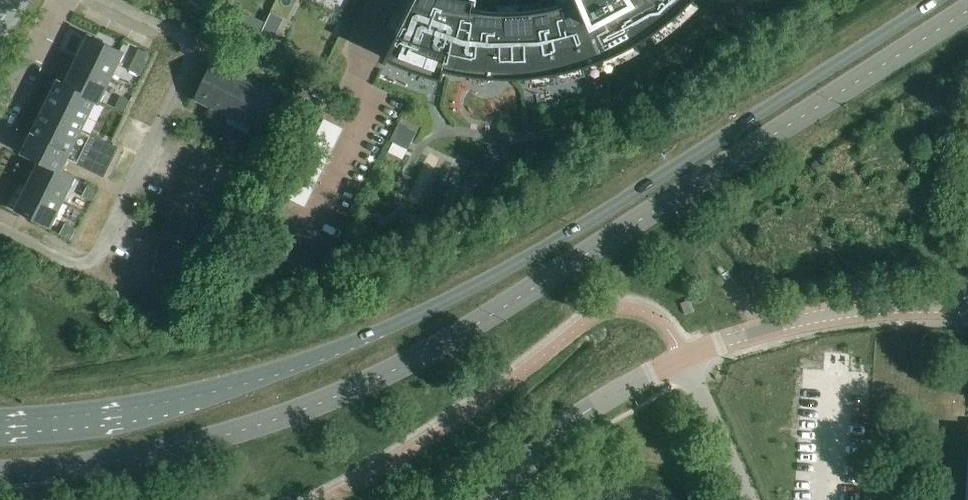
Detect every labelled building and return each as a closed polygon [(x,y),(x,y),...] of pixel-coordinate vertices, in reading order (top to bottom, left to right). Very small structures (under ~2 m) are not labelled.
[(387,60),(406,69),(416,72),(428,76),(443,81),(445,72),(473,77),(488,78),(501,79),(526,79),(554,75),(580,70),(605,61),(627,51),(632,48),(653,35),(665,27),(675,19),(695,1),(695,0),(556,0),(558,8),(546,11),(523,14),(508,15),(497,15),(473,12),(475,2),(466,0),(417,0),(387,60)] [(283,20),(271,14),(268,21),(280,27),(283,20)] [(258,39),(265,24),(251,18),(244,32),(258,39)] [(60,82),(25,154),(42,162),(18,211),(50,227),(75,177),(61,170),(66,160),(105,179),(119,150),(81,131),(95,102),(98,104),(123,54),(90,38),(67,85),(60,82)] [(140,50),(135,61),(145,67),(151,55),(140,50)] [(196,99),(261,131),(279,95),(214,64),(196,99)] [(121,97),(116,108),(124,112),(129,101),(121,97)] [(325,119),(286,198),(288,199),(305,207),(306,208),(345,129),(325,119)] [(408,150),(417,133),(399,124),(390,142),(408,150)] [(203,230),(235,160),(191,140),(162,205),(178,212),(176,218),(203,230)] [(88,186),(83,197),(91,201),(96,190),(88,186)] [(66,224),(61,235),(71,241),(77,230),(66,224)]
